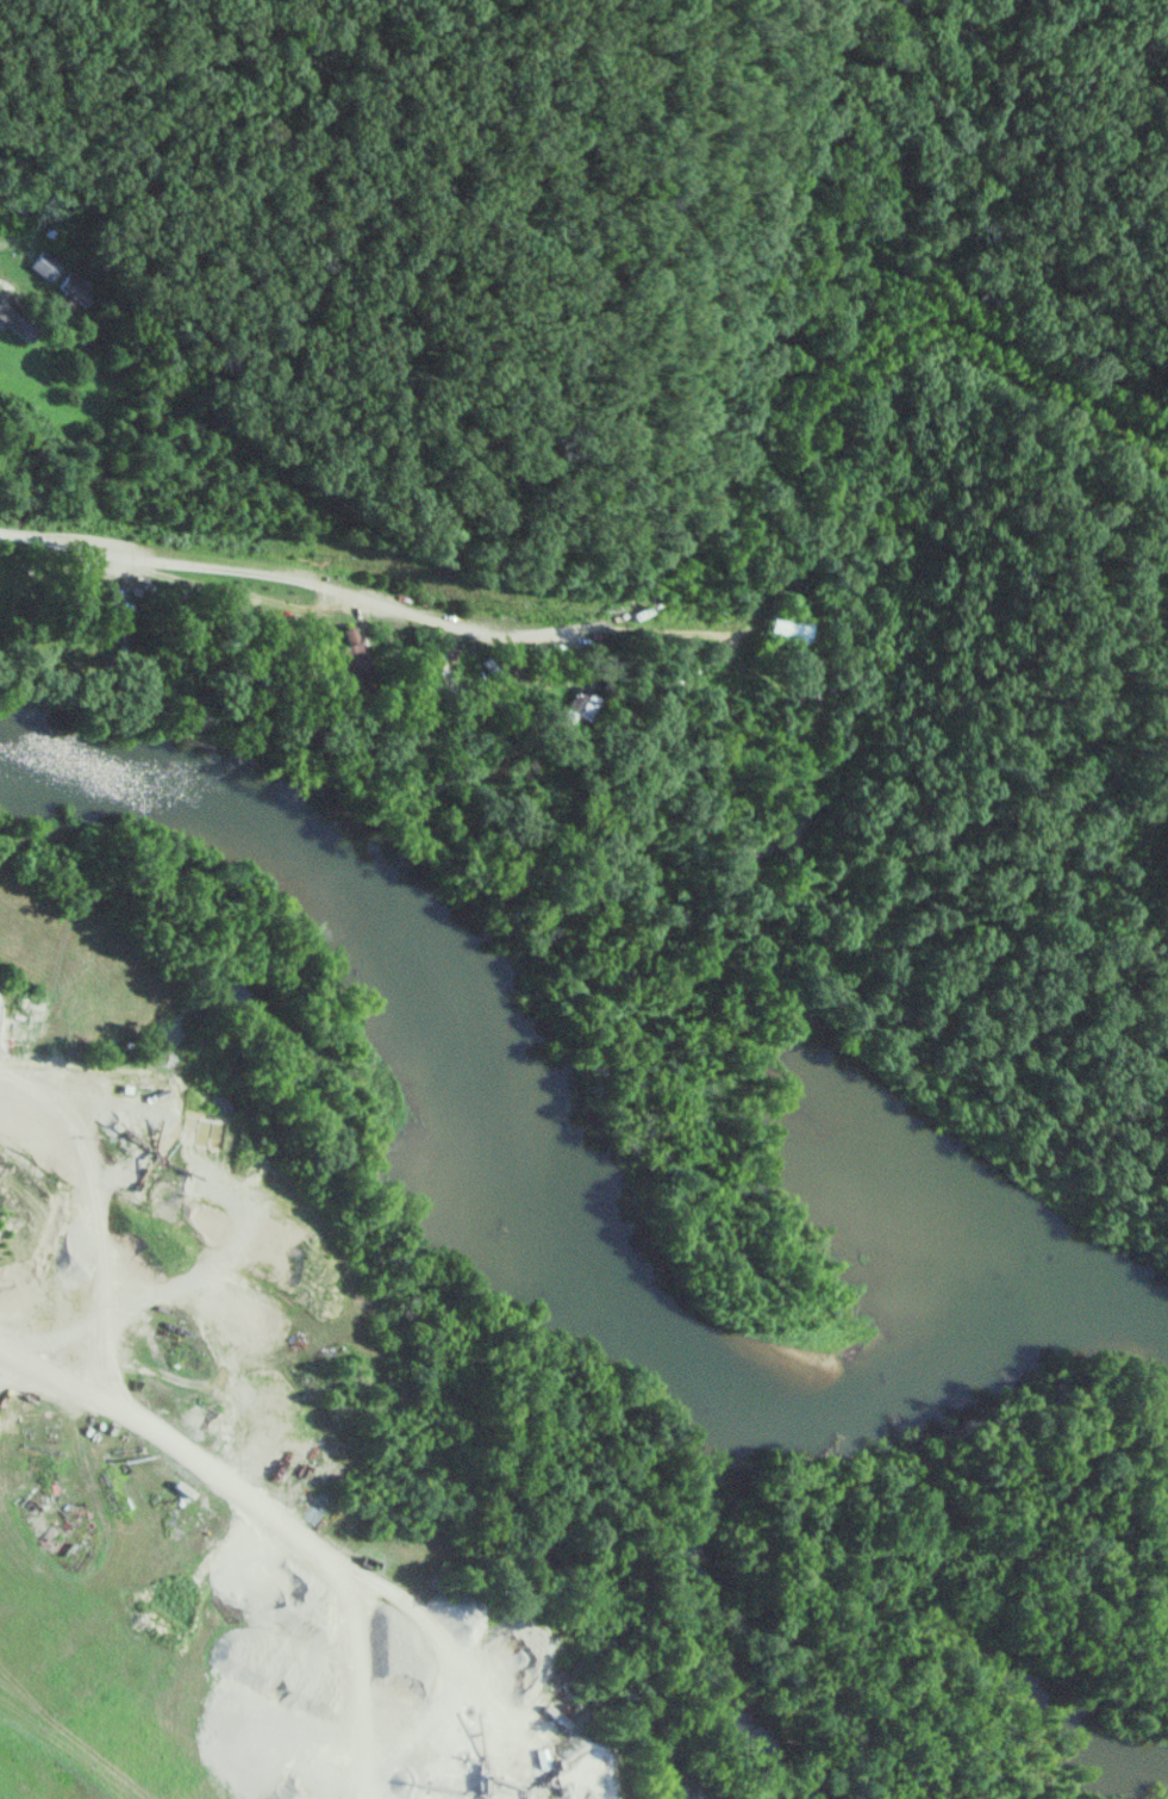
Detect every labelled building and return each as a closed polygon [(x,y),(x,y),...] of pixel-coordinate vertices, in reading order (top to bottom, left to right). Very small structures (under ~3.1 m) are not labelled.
[(52,282),(63,265),(42,251),(31,268),(52,282)] [(54,305),(77,312),(87,280),(64,273),(54,305)] [(27,344),(42,328),(6,293),(0,299),(0,318),(27,344)] [(770,610),(763,635),(800,645),(807,620),(770,610)] [(337,647),(346,679),(369,672),(356,625),(343,629),(347,645),(337,647)] [(575,735),(598,699),(578,686),(554,722),(575,735)]
